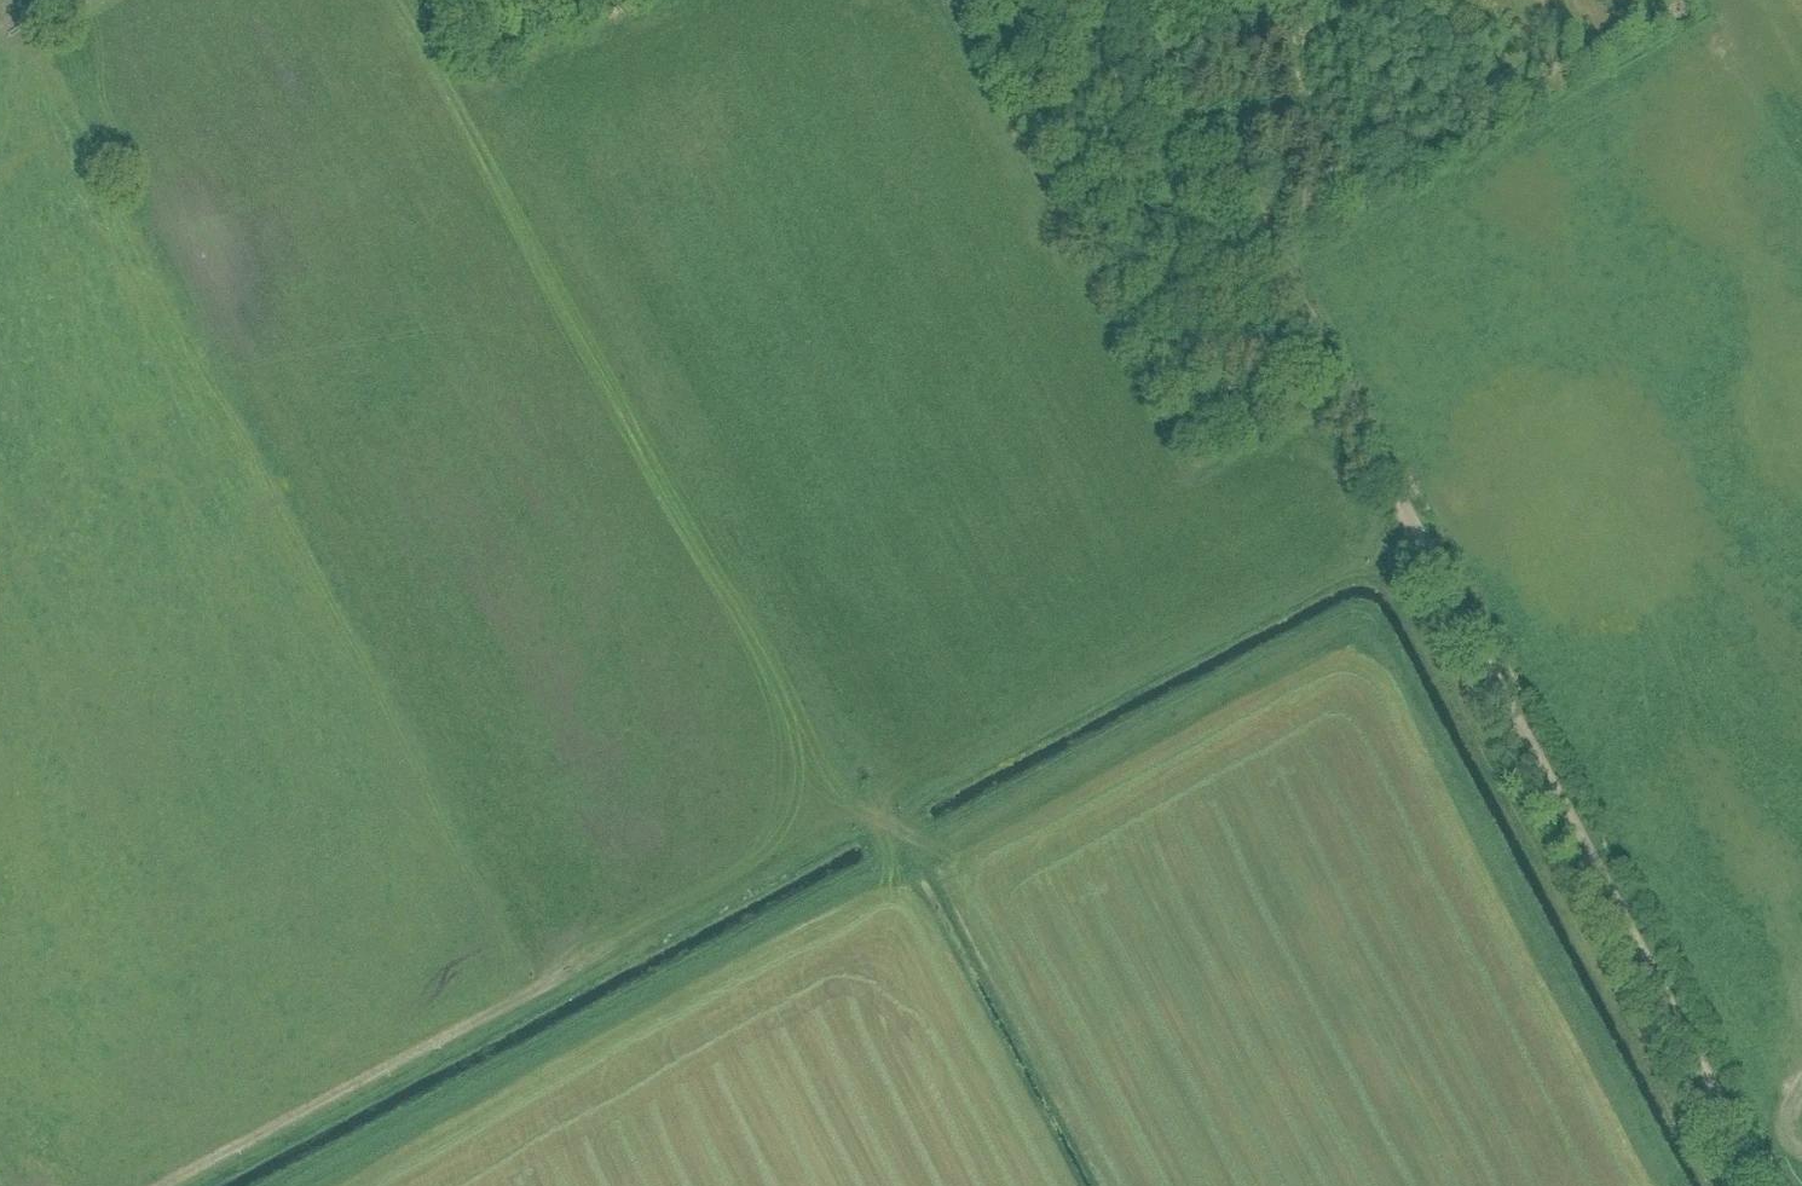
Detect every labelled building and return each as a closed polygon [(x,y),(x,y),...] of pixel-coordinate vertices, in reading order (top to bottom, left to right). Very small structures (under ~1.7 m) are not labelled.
[(1188,69),(1196,64),(1192,56),(1184,61),(1188,69)]
